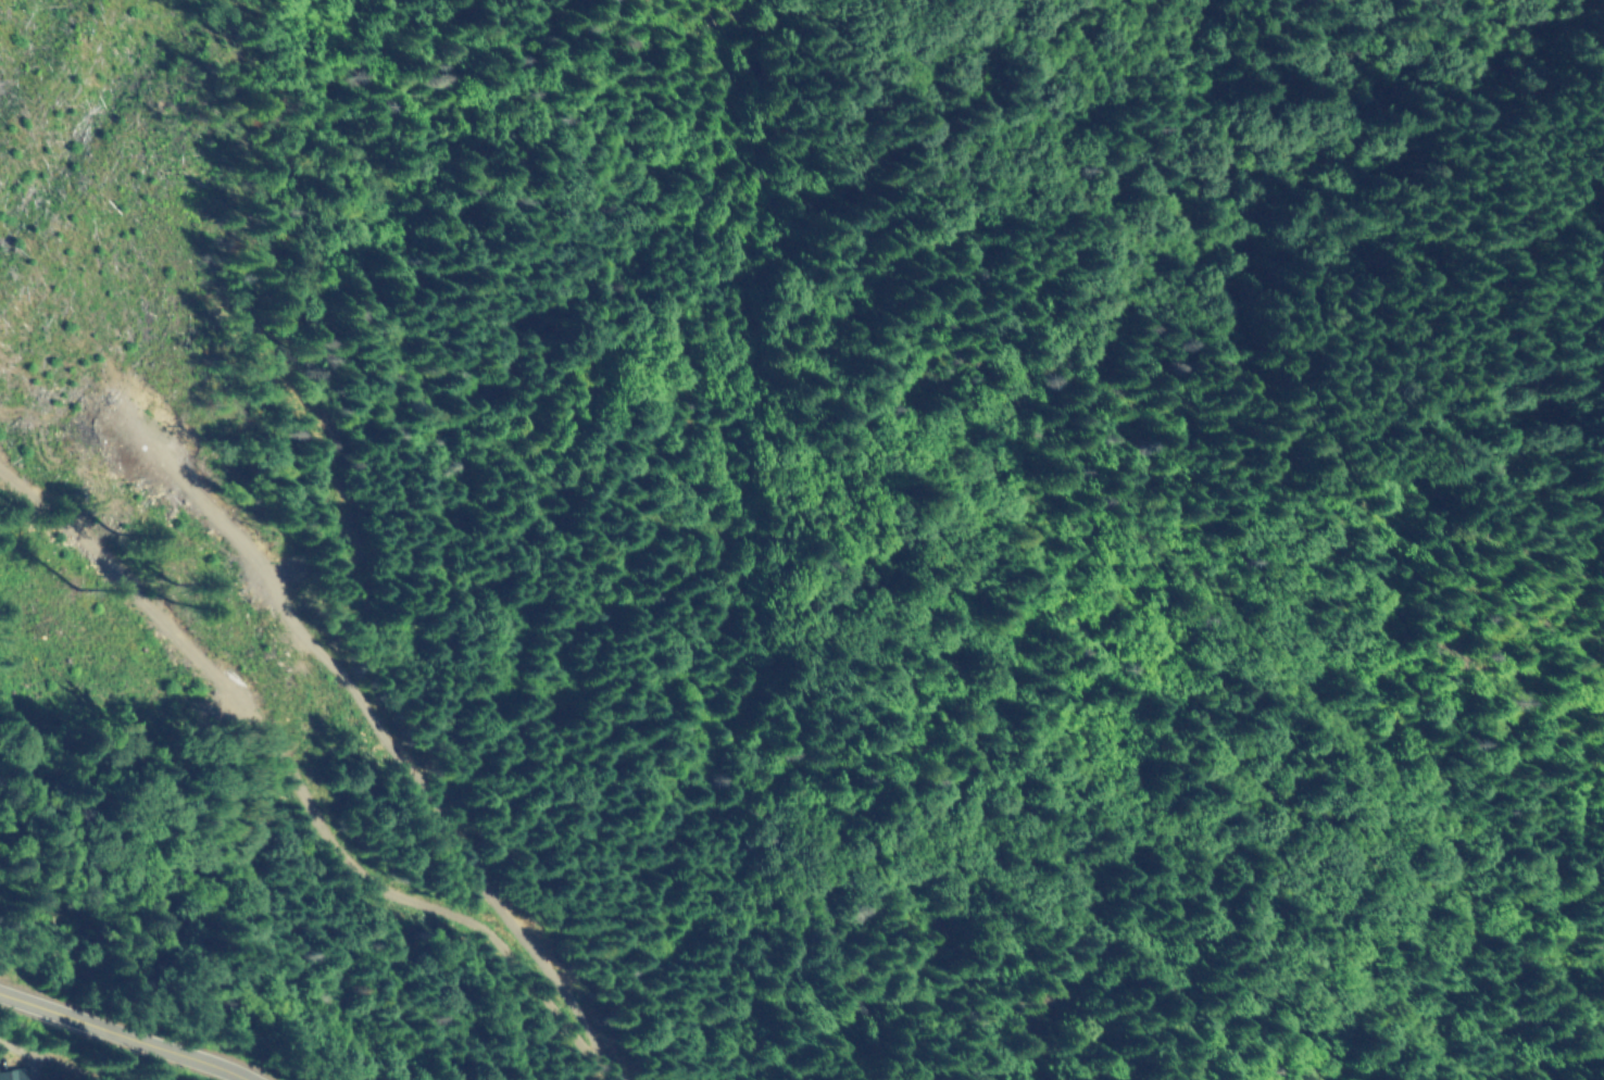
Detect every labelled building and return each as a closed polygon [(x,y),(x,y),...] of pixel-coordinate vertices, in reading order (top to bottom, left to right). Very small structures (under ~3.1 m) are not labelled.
[(18,1069),(0,1070),(0,1079),(19,1079),(18,1069)]
